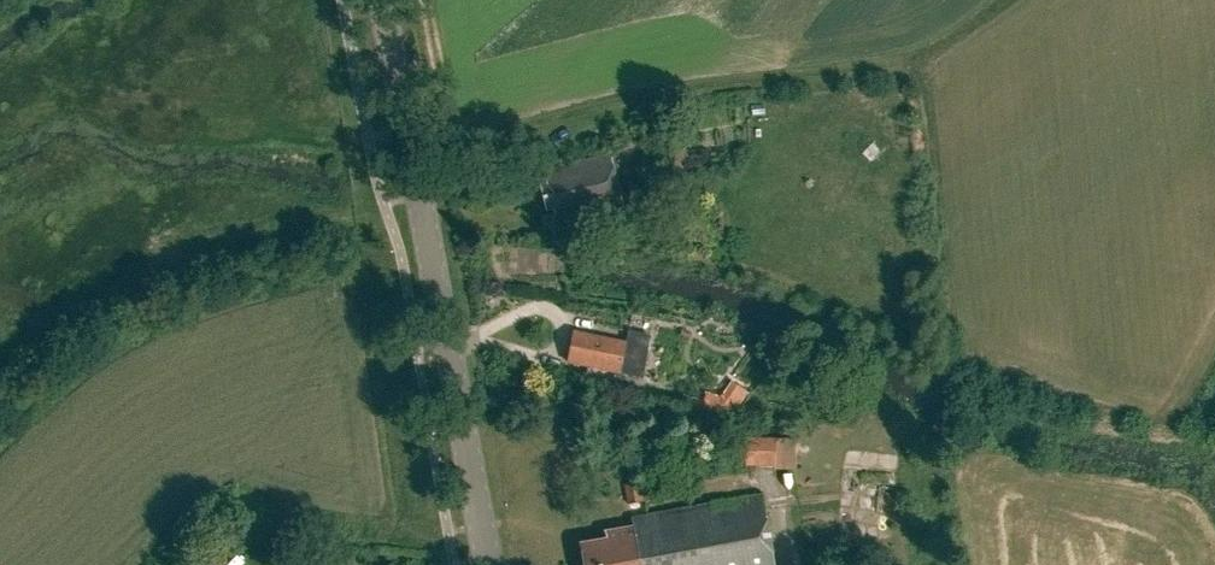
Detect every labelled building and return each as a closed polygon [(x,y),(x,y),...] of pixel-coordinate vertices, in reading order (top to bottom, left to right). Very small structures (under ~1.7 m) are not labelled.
[(549,187),(542,189),(547,211),(554,209),(557,221),(581,215),(582,217),(622,208),(610,157),(545,172),(549,187)] [(566,237),(579,234),(575,222),(563,224),(566,237)] [(574,341),(570,362),(641,377),(647,348),(583,335),(582,342),(574,341)] [(746,467),(776,468),(777,439),(747,438),(746,467)] [(629,501),(644,500),(642,480),(627,481),(629,501)] [(581,544),(585,563),(582,564),(775,564),(761,493),(631,518),(632,527),(604,532),(605,539),(581,544)] [(206,564),(219,564),(223,553),(211,549),(206,564)]
